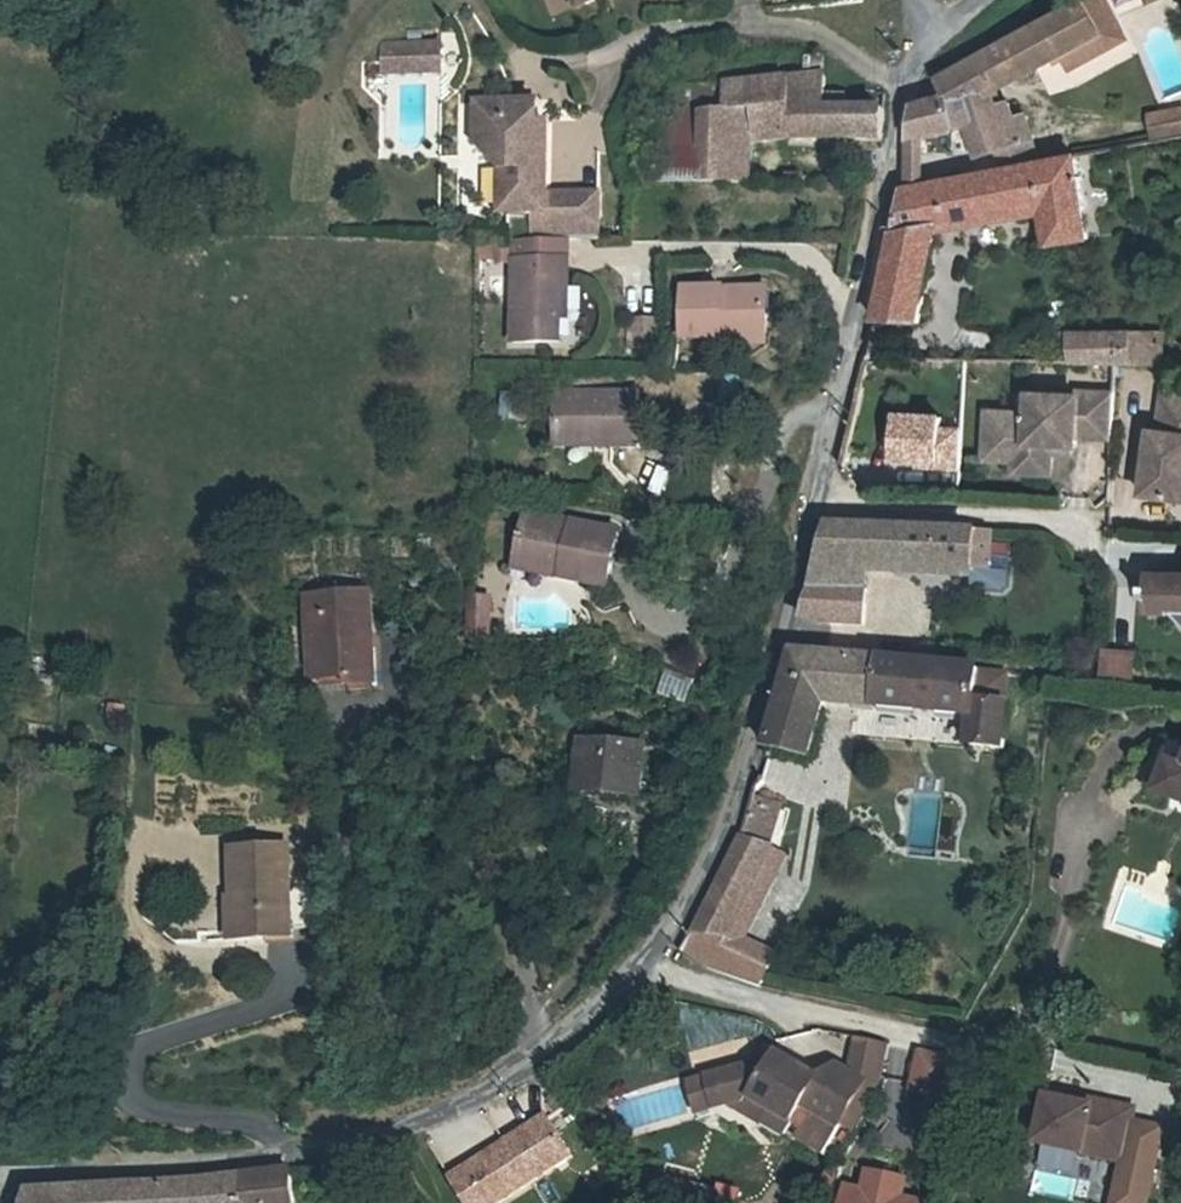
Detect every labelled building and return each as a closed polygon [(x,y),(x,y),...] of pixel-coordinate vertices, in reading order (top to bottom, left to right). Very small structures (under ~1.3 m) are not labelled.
[(940,76),(948,93),(954,90),(977,86),(994,88),(1063,50),(1070,66),(1126,38),(1106,0),(1081,0),(940,76)] [(1121,11),(1143,0),(1115,0),(1121,11)] [(440,47),(384,46),(384,72),(440,71),(440,47)] [(747,139),(784,134),(879,138),(884,109),(844,107),(844,93),(825,92),(826,74),(805,73),(762,69),(752,68),(752,73),(724,73),(720,100),(695,98),(693,135),(747,139)] [(744,171),(747,139),(693,135),(695,98),(695,89),(667,88),(667,74),(650,73),(652,166),(744,171)] [(724,73),(667,74),(667,88),(695,89),(695,98),(720,100),(724,73)] [(954,90),(948,93),(911,103),(906,145),(925,144),(926,129),(967,119),(979,152),(1011,143),(1011,141),(1035,136),(1026,112),(1017,114),(1011,99),(1000,103),(994,88),(977,86),(954,90)] [(482,143),(505,168),(553,167),(553,125),(540,124),(541,101),(482,100),(482,143)] [(1150,111),(1155,131),(1180,127),(1180,105),(1150,111)] [(876,320),(918,319),(937,229),(934,222),(1046,203),(1051,241),(1091,236),(1078,151),(902,187),(887,266),(876,320)] [(589,212),(589,191),(553,191),(553,167),(505,168),(506,208),(538,209),(537,237),(542,237),(574,237),(605,237),(605,212),(589,212)] [(605,191),(589,191),(589,212),(605,212),(605,191)] [(567,275),(567,258),(541,257),(542,237),(537,237),(512,237),(511,259),(517,259),(518,341),(566,342),(566,311),(567,275)] [(574,311),(574,258),(574,237),(542,237),(541,257),(567,258),(567,275),(566,311),(574,311)] [(685,337),(745,338),(770,339),(771,290),(686,288),(685,337)] [(631,341),(660,341),(661,314),(632,313),(631,341)] [(1056,357),(1072,358),(1145,359),(1146,329),(1058,328),(1056,357)] [(770,339),(745,338),(745,350),(770,351),(770,339)] [(1051,439),(1070,439),(1076,440),(1076,430),(1111,431),(1113,386),(1077,384),(1075,390),(1028,389),(1027,408),(986,407),(984,431),(999,431),(998,455),(1014,456),(1028,456),(1028,459),(1050,460),(1051,447),(1051,439)] [(1161,386),(1157,424),(1150,424),(1143,488),(1180,492),(1180,388),(1161,386)] [(523,418),(521,391),(500,393),(502,420),(523,418)] [(600,442),(600,444),(647,445),(647,395),(562,394),(561,441),(600,442)] [(899,470),(967,470),(967,414),(899,414),(899,470)] [(984,454),(998,455),(999,431),(984,431),(984,454)] [(1070,448),(1070,439),(1051,439),(1051,447),(1070,448)] [(1050,468),(1050,460),(1028,459),(1028,456),(1014,456),(1013,467),(1050,468)] [(660,475),(657,500),(672,502),(675,476),(660,475)] [(534,519),(526,566),(571,574),(569,582),(620,591),(629,537),(534,519)] [(860,628),(865,565),(974,570),(974,569),(990,570),(992,529),(826,523),(802,612),(817,621),(860,628)] [(524,573),(569,582),(571,574),(526,566),(524,573)] [(1176,567),(1150,567),(1149,580),(1145,580),(1144,591),(1151,591),(1150,604),(1177,605),(1180,609),(1180,572),(1176,567)] [(314,600),(317,680),(349,678),(349,686),(378,686),(374,598),(314,600)] [(766,741),(808,753),(823,696),(970,712),(968,739),(1001,743),(1004,701),(974,698),(977,669),(792,649),(766,741)] [(1101,650),(1100,674),(1130,676),(1131,652),(1101,650)] [(693,709),(703,682),(670,669),(659,696),(693,709)] [(1004,701),(1006,672),(977,669),(974,698),(1004,701)] [(317,688),(349,686),(349,678),(317,680),(317,688)] [(580,745),(576,792),(645,797),(649,752),(580,745)] [(1157,777),(1176,784),(1179,751),(1168,747),(1157,777)] [(690,929),(727,935),(771,843),(759,838),(768,814),(777,817),(783,800),(752,792),(743,825),(725,863),(690,929)] [(231,853),(231,904),(237,904),(237,942),(287,941),(286,934),(286,894),(286,853),(231,853)] [(320,894),(286,894),(286,934),(320,935),(320,894)] [(237,904),(231,904),(225,903),(225,942),(237,942),(237,904)] [(866,1078),(878,1086),(888,1039),(853,1031),(846,1066),(866,1078)] [(774,1047),(771,1053),(784,1061),(787,1055),(774,1047)] [(908,1093),(950,1105),(962,1059),(921,1048),(908,1093)] [(705,1065),(710,1097),(722,1094),(747,1090),(772,1105),(764,1118),(785,1130),(806,1096),(815,1101),(812,1105),(839,1121),(866,1078),(846,1066),(836,1059),(817,1073),(787,1055),(784,1061),(771,1053),(705,1065)] [(710,1097),(705,1065),(693,1067),(699,1098),(710,1097)] [(866,1078),(839,1121),(853,1130),(878,1086),(866,1078)] [(1049,1089),(1041,1145),(1127,1164),(1135,1120),(1138,1102),(1095,1092),(1094,1098),(1075,1095),(1049,1089)] [(1076,1089),(1075,1095),(1094,1098),(1095,1092),(1076,1089)] [(772,1105),(747,1090),(722,1094),(763,1120),(764,1118),(772,1105)] [(882,1142),(915,1156),(935,1111),(902,1096),(882,1142)] [(839,1121),(812,1105),(803,1121),(830,1137),(839,1121)] [(508,1142),(533,1179),(572,1152),(547,1115),(508,1142)] [(533,1179),(508,1142),(453,1178),(469,1202),(496,1202),(533,1179)] [(87,1186),(89,1202),(96,1202),(99,1202),(292,1202),(288,1167),(252,1173),(235,1175),(87,1186)] [(87,1186),(27,1190),(24,1202),(89,1202),(87,1186)]
